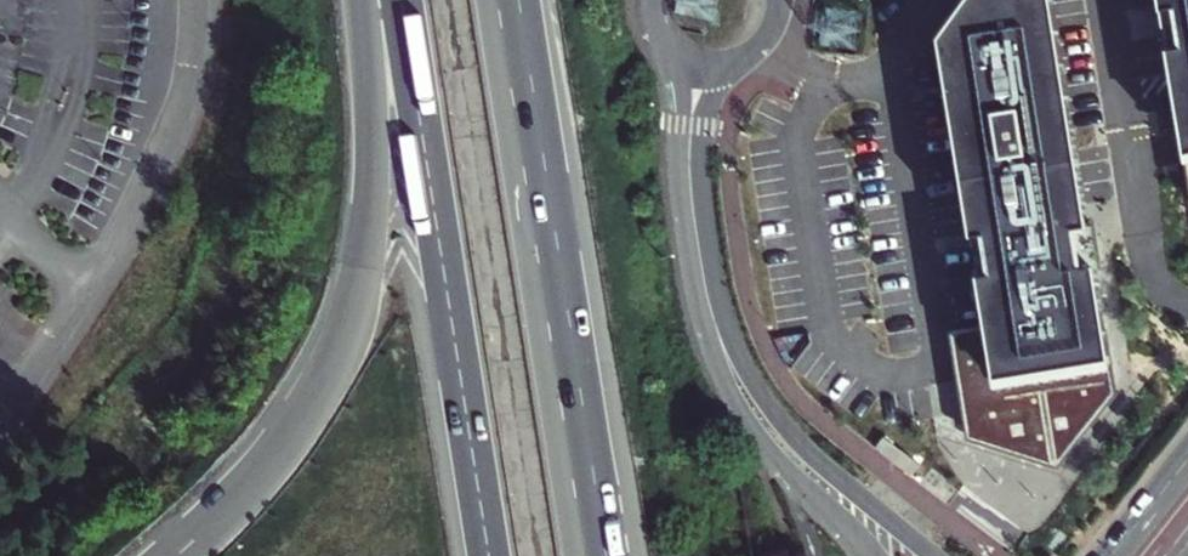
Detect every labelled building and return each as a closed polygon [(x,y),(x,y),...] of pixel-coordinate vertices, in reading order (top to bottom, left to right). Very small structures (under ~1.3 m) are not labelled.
[(1053,0),(971,0),(941,42),(971,223),(982,221),(987,253),(976,254),(988,325),(951,332),(968,435),(1056,462),(1116,388),(1093,244),(1080,246),(1074,206),(1086,204),(1053,0)] [(1162,5),(1175,2),(1180,33),(1167,36),(1187,161),(1187,0),(1161,0),(1162,5)] [(885,436),(876,448),(894,461),(902,450),(885,436)] [(904,451),(895,462),(913,475),(921,464),(904,451)]
